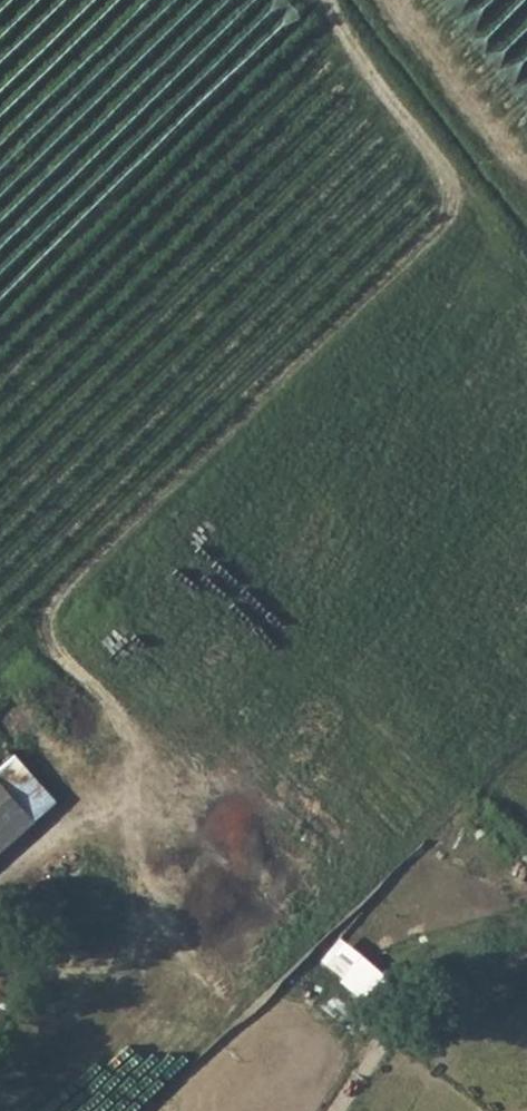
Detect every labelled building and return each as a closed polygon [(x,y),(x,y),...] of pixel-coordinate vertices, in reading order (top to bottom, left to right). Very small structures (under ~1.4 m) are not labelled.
[(60,798),(11,745),(0,755),(0,854),(60,798)]
